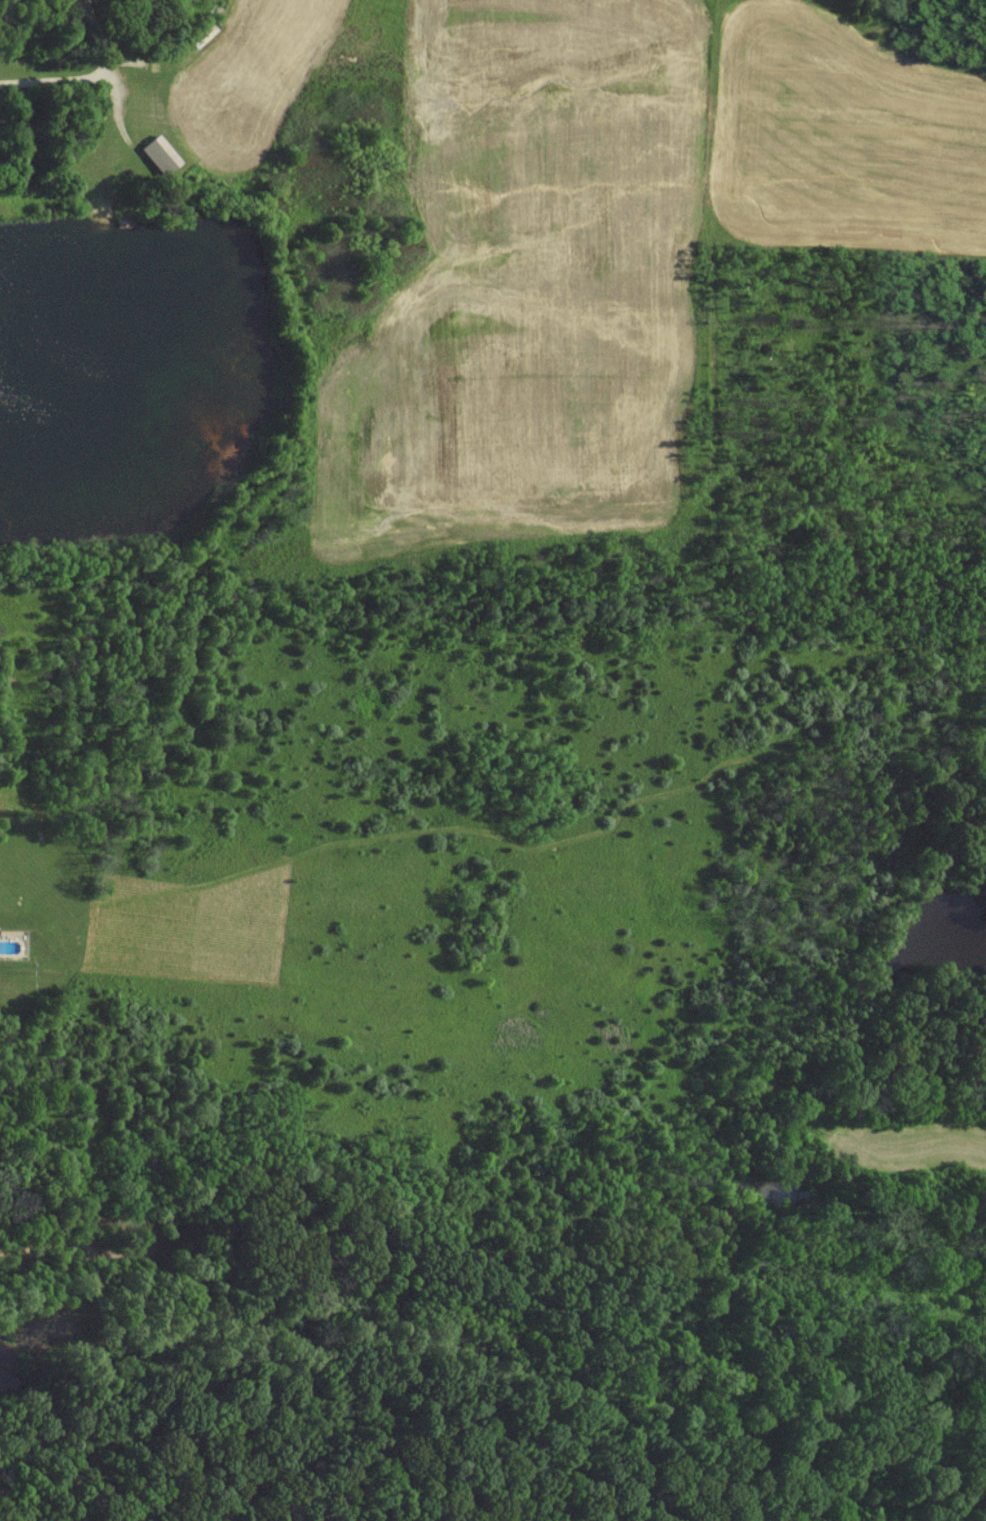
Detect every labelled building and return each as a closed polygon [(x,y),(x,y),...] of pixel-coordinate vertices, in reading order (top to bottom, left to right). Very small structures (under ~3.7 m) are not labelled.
[(137,147),(160,174),(177,160),(154,133),(137,147)]
